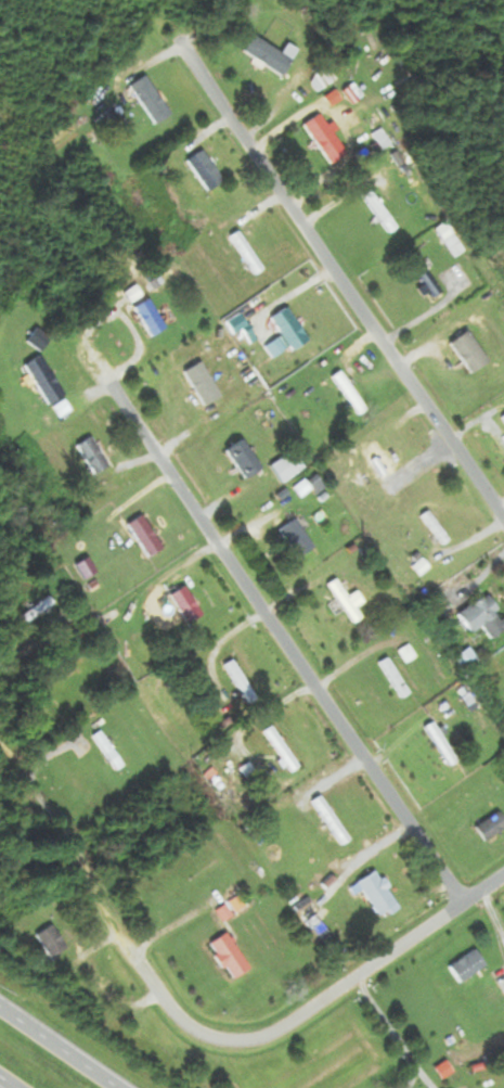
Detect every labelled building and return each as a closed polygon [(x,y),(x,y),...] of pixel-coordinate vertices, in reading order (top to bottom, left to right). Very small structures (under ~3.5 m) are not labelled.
[(283,53),(255,35),(244,52),(283,77),(300,51),(289,44),(283,53)] [(337,79),(328,68),(310,81),(318,92),(337,79)] [(130,86),(155,125),(173,114),(147,75),(130,86)] [(349,152),(320,114),(302,127),(332,166),(349,152)] [(187,161),(208,192),(225,180),(205,149),(187,161)] [(436,228),(454,259),(466,252),(448,221),(436,228)] [(265,268),(242,238),(234,244),(258,274),(265,268)] [(442,293),(421,261),(414,266),(435,298),(442,293)] [(153,335),(167,325),(147,298),(133,309),(153,335)] [(308,344),(293,307),(274,315),(289,352),(308,344)] [(24,366),(50,405),(67,395),(41,355),(24,366)] [(183,365),(209,405),(218,399),(192,359),(183,365)] [(376,402),(349,375),(336,389),(363,416),(376,402)] [(95,475),(111,465),(92,436),(77,445),(95,475)] [(246,481),(264,470),(246,439),(227,449),(246,481)] [(363,453),(391,495),(407,485),(378,442),(363,453)] [(272,466),(285,484),(308,468),(295,450),(272,466)] [(451,540),(430,511),(422,516),(444,545),(451,540)] [(165,547),(141,515),(127,526),(151,558),(165,547)] [(315,547),(296,519),(279,530),(298,559),(315,547)] [(358,591),(349,597),(337,579),(328,585),(355,624),(364,618),(357,608),(365,602),(358,591)] [(188,625),(204,615),(186,586),(170,595),(188,625)] [(503,631),(503,615),(487,593),(458,615),(473,634),(482,626),(493,639),(503,631)] [(29,623),(55,604),(49,595),(23,615),(29,623)] [(456,657),(464,673),(480,664),(472,648),(456,657)] [(403,698),(411,693),(388,658),(380,664),(403,698)] [(227,664),(247,704),(256,700),(236,659),(227,664)] [(105,765),(119,756),(104,733),(90,742),(105,765)] [(485,842),(503,829),(503,817),(500,811),(475,828),(485,842)] [(351,886),(356,895),(365,890),(380,919),(400,910),(380,871),(351,886)] [(36,937),(52,960),(69,949),(53,925),(36,937)] [(252,966),(224,934),(208,948),(236,980),(252,966)] [(460,985),(488,966),(476,949),(449,967),(460,985)]
